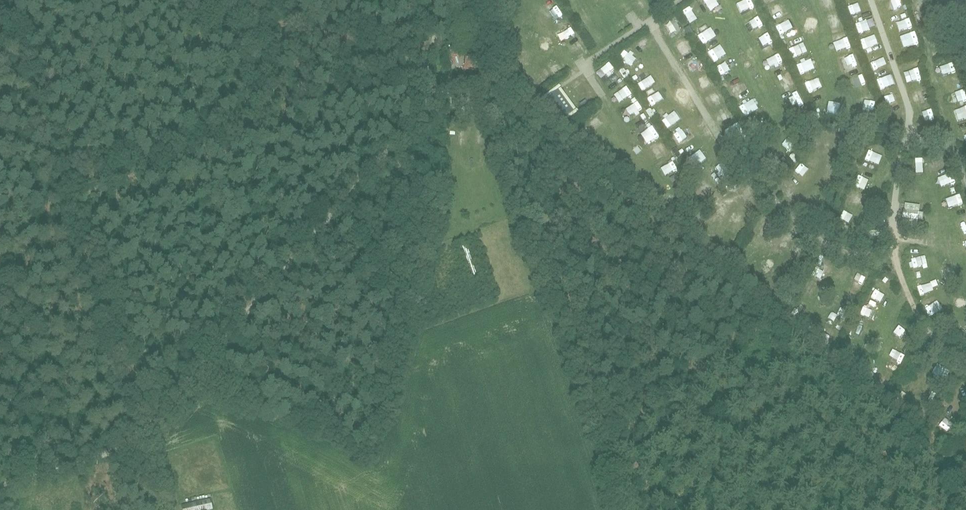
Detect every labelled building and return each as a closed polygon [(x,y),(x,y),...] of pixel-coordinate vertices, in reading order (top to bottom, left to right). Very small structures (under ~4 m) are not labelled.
[(638,4),(644,11),(650,5),(646,0),(642,0),(638,4)] [(765,12),(775,8),(772,0),(770,0),(762,3),(765,12)] [(844,5),(847,13),(858,8),(855,0),(844,5)] [(925,8),(932,27),(965,14),(965,0),(947,0),(925,8)] [(679,8),(683,18),(691,14),(688,5),(679,8)] [(904,9),(895,11),(897,21),(907,19),(904,9)] [(832,24),(841,20),(837,12),(828,16),(832,24)] [(557,22),(561,29),(569,24),(565,17),(557,22)] [(615,31),(623,26),(618,17),(610,22),(615,31)] [(672,30),(677,21),(671,18),(666,27),(672,30)] [(851,22),(855,33),(866,29),(862,18),(851,22)] [(787,21),(774,27),(777,33),(790,27),(787,21)] [(703,26),(693,32),(698,40),(708,35),(703,26)] [(902,40),(912,39),(912,29),(901,30),(902,40)] [(636,34),(640,49),(650,46),(646,31),(636,34)] [(833,44),(848,41),(847,33),(831,36),(833,44)] [(682,34),(673,40),(679,48),(688,41),(682,34)] [(785,45),(791,52),(799,44),(793,37),(785,45)] [(710,40),(701,46),(708,57),(717,51),(710,40)] [(578,53),(585,49),(581,43),(574,47),(578,53)] [(468,50),(465,68),(470,69),(470,66),(476,67),(478,51),(477,51),(477,47),(472,46),(471,50),(468,50)] [(867,63),(881,58),(877,48),(863,54),(867,63)] [(770,61),(779,57),(775,49),(766,54),(770,61)] [(628,60),(628,50),(617,50),(617,59),(628,60)] [(854,53),(839,58),(843,69),(857,63),(854,53)] [(686,59),(690,69),(700,64),(695,55),(686,59)] [(801,57),(791,62),(796,72),(806,67),(801,57)] [(601,66),(605,73),(614,68),(610,62),(601,66)] [(641,69),(631,74),(635,83),(645,78),(641,69)] [(702,85),(711,80),(706,71),(697,76),(702,85)] [(861,71),(850,74),(853,83),(864,80),(861,71)] [(476,83),(485,93),(493,86),(485,76),(476,83)] [(915,86),(918,95),(924,94),(921,84),(915,86)] [(656,85),(644,94),(650,103),(662,94),(656,85)] [(710,99),(719,94),(714,86),(705,91),(710,99)] [(558,91),(545,101),(559,121),(573,111),(558,91)] [(741,95),(734,99),(738,106),(745,102),(741,95)] [(630,113),(640,109),(636,101),(627,105),(630,113)] [(715,110),(720,119),(731,114),(726,104),(715,110)] [(919,108),(921,117),(932,115),(930,106),(919,108)] [(662,122),(669,116),(662,108),(654,114),(662,122)] [(737,123),(729,126),(734,135),(741,131),(737,123)] [(653,144),(661,140),(657,132),(649,137),(653,144)] [(920,205),(905,203),(902,224),(917,226),(918,219),(922,220),(923,212),(919,212),(920,205)] [(213,509),(211,499),(182,506),(183,509),(212,509),(213,509)]
